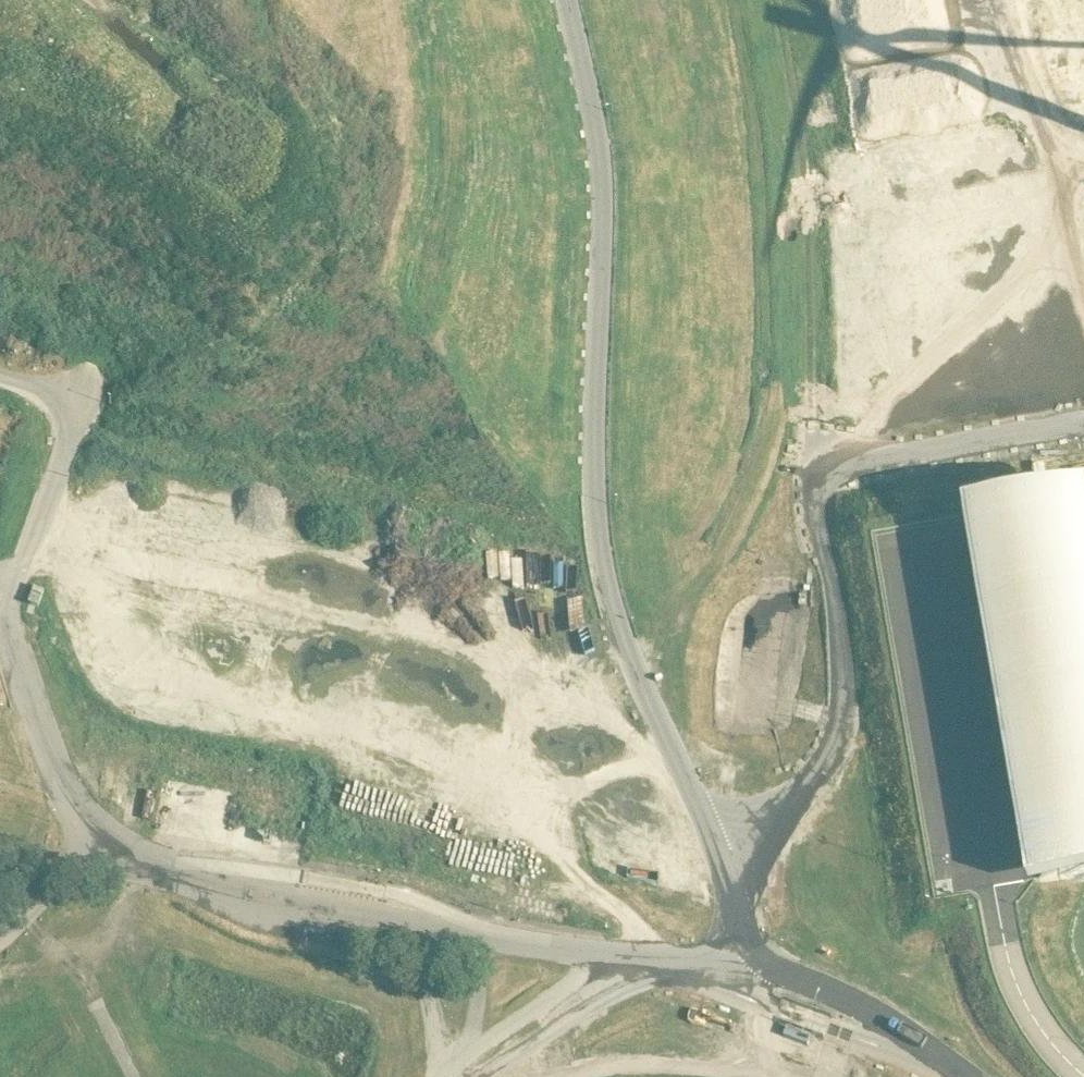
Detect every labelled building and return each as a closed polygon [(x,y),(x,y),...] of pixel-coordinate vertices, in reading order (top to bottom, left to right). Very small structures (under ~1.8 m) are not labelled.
[(935,155),(957,154),(956,131),(933,132),(935,155)] [(943,199),(938,177),(919,181),(924,203),(943,199)] [(845,267),(845,279),(873,278),(872,266),(845,267)] [(975,518),(1038,880),(1083,872),(1083,544),(1076,500),(975,518)]
